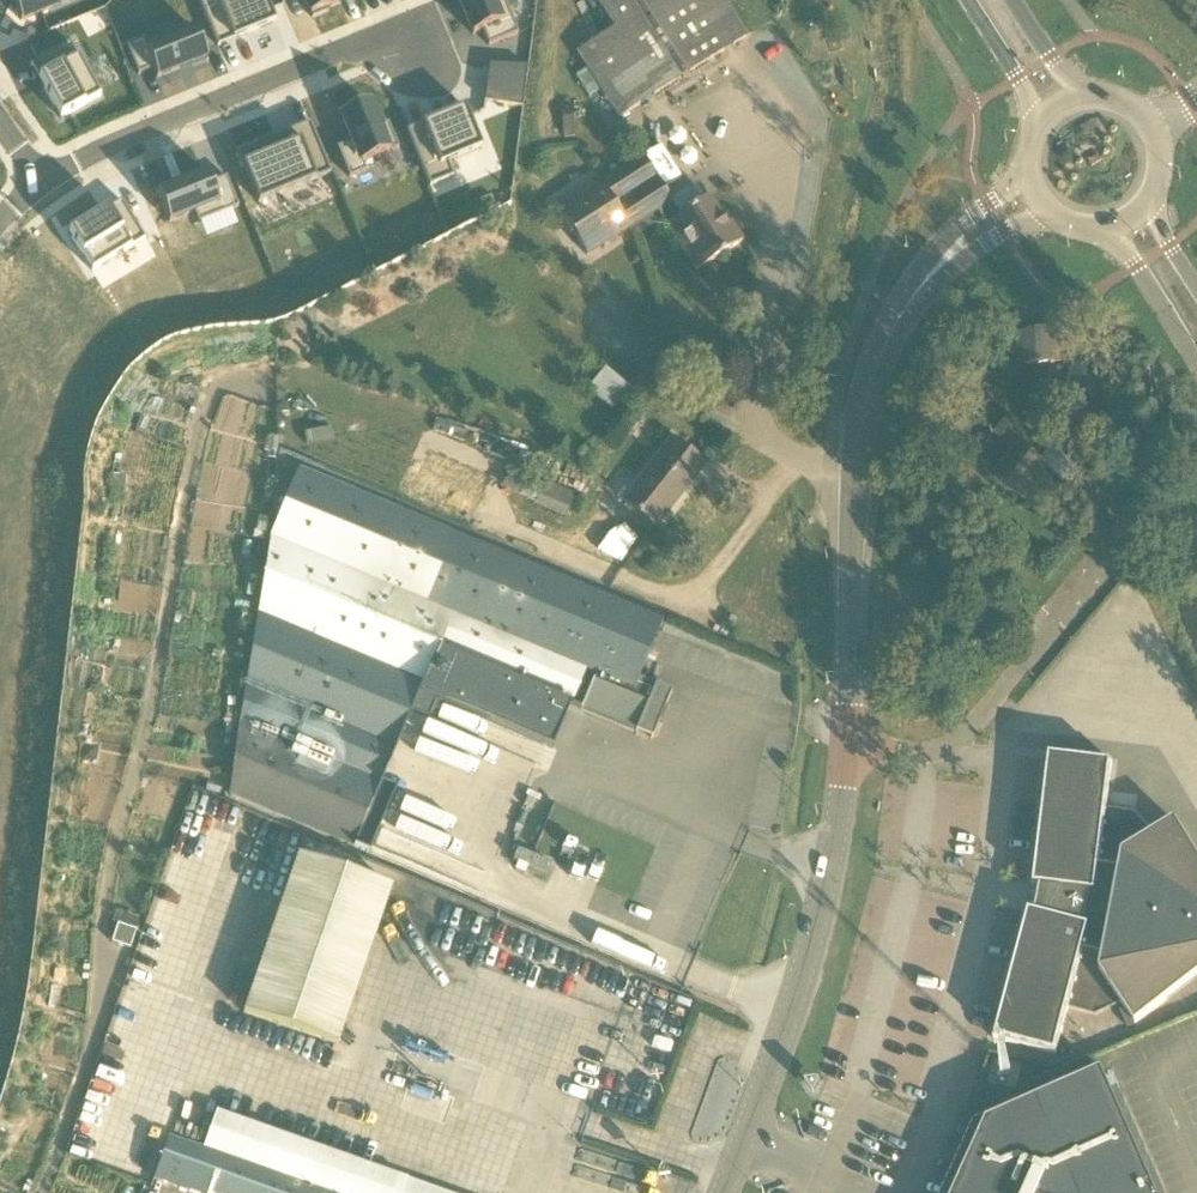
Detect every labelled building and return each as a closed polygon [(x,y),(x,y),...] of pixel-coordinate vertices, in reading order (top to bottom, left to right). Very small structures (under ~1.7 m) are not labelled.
[(21,13),(24,12),(29,25),(77,9),(74,0),(15,0),(21,13)] [(209,0),(225,42),(280,24),(271,0),(211,0),(209,0)] [(304,16),(309,15),(310,19),(326,13),(325,10),(339,6),(336,0),(298,0),(304,16)] [(475,27),(486,23),(492,38),(519,29),(513,14),(507,16),(501,0),(464,0),(475,27)] [(619,118),(747,37),(723,0),(597,0),(615,29),(578,53),(588,68),(576,76),(589,97),(601,90),(619,118)] [(148,31),(130,36),(141,67),(156,61),(161,76),(210,59),(195,24),(151,39),(148,31)] [(77,46),(38,64),(67,119),(106,103),(77,46)] [(490,66),(485,103),(523,109),(528,68),(490,66)] [(468,95),(413,114),(430,156),(484,138),(468,95)] [(356,151),(344,154),(356,186),(372,180),(370,172),(398,164),(378,112),(367,116),(365,113),(347,119),(348,122),(345,122),(356,151)] [(300,127),(243,146),(258,190),(318,171),(300,127)] [(658,211),(672,201),(644,157),(559,211),(588,255),(658,210),(658,211)] [(207,168),(159,182),(171,217),(220,201),(221,209),(237,204),(225,174),(212,179),(207,168)] [(658,211),(697,271),(743,242),(731,223),(726,226),(708,198),(681,215),(672,201),(658,211)] [(121,204),(71,232),(93,271),(145,243),(121,204)] [(1007,338),(1009,365),(1066,362),(1064,325),(1007,338)] [(614,409),(633,387),(608,366),(589,388),(614,409)] [(673,440),(624,502),(656,528),(705,466),(673,440)] [(244,722),(229,797),(245,803),(355,847),(369,853),(396,789),(382,783),(412,713),(429,719),(437,700),(552,749),(571,705),(572,705),(587,671),(596,675),(581,709),(638,733),(644,718),(659,724),(672,692),(638,678),(662,621),(660,620),(542,571),(329,481),(304,471),(274,540),(256,648),(249,689),(244,722)] [(567,516),(577,495),(546,481),(536,502),(567,516)] [(1050,755),(1048,755),(1033,884),(1032,887),(1035,888),(1041,888),(1036,912),(1031,911),(1028,910),(1027,913),(994,1039),(1056,1056),(1069,1008),(1096,1015),(1121,1003),(1136,1025),(1196,978),(1196,858),(1175,821),(1153,835),(1134,815),(1107,811),(1113,762),(1050,755)] [(401,831),(422,836),(425,823),(405,818),(401,831)] [(392,888),(298,856),(244,1013),(338,1045),(392,888)] [(137,931),(118,925),(112,943),(131,949),(137,931)] [(1102,1072),(1039,1100),(1037,1097),(975,1124),(944,1192),(1155,1192),(1102,1072)] [(247,1123),(218,1113),(205,1149),(235,1159),(247,1123)] [(205,1149),(170,1136),(154,1180),(191,1192),(205,1192),(206,1191),(211,1192),(328,1192),(235,1159),(205,1149)] [(406,1180),(402,1192),(443,1192),(406,1180)]
